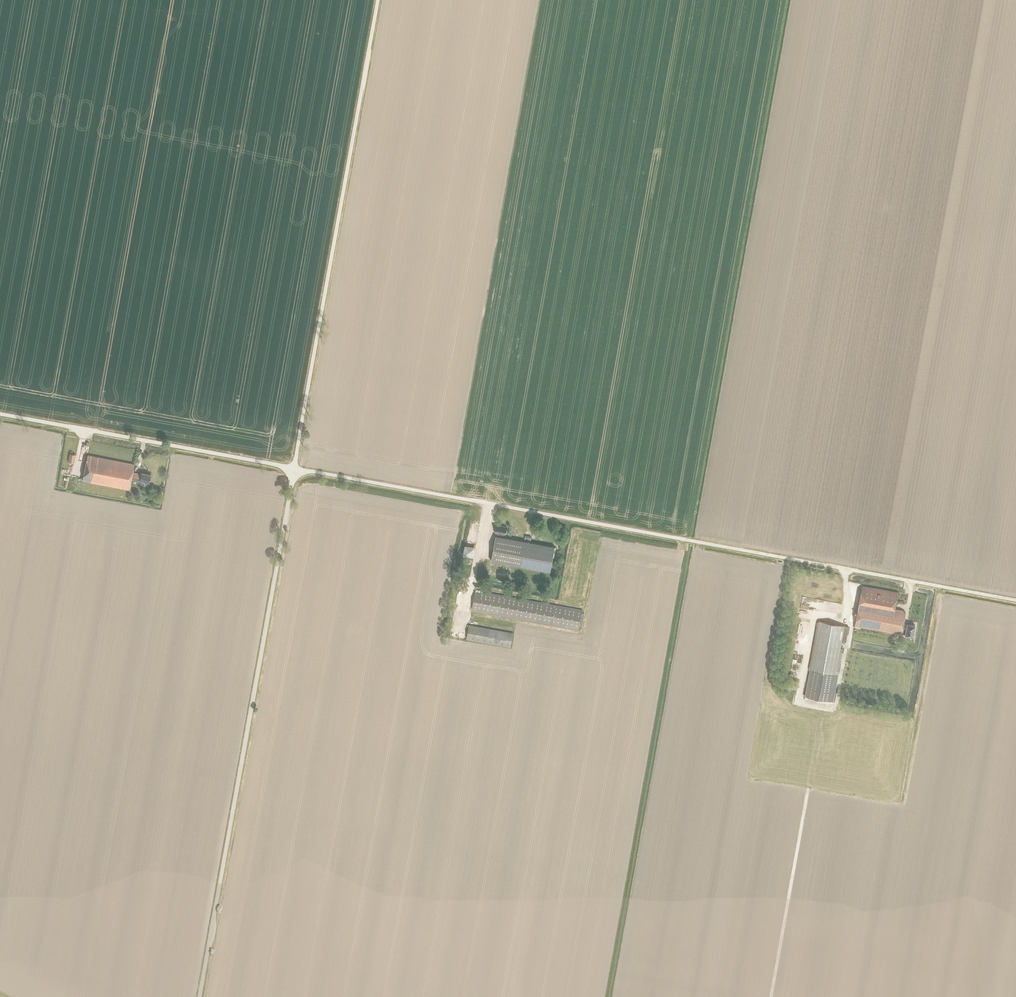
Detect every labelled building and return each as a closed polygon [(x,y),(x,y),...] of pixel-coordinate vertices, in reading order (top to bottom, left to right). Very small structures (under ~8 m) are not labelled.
[(141,474),(132,472),(134,464),(88,455),(83,480),(129,490),(131,480),(140,481),(140,480),(140,484),(143,485),(144,483),(149,484),(151,474),(141,472),(141,474)] [(497,536),(496,536),(491,561),(550,572),(555,547),(503,537),(504,534),(506,534),(507,527),(496,525),(496,528),(495,528),(495,531),(495,532),(497,533),(497,536)] [(470,540),(478,541),(480,529),(472,528),(470,540)] [(473,557),(475,547),(465,545),(464,555),(473,557)] [(915,625),(907,624),(907,625),(903,624),(905,612),(904,612),(902,610),(895,609),(898,592),(862,586),(854,628),(856,628),(856,626),(905,635),(913,637),(915,625)] [(476,591),(474,601),(472,611),(578,631),(582,610),(476,591)] [(819,621),(807,684),(805,697),(830,702),(842,635),(847,636),(849,627),(819,621)] [(469,625),(468,630),(466,640),(511,648),(513,633),(469,625)]
